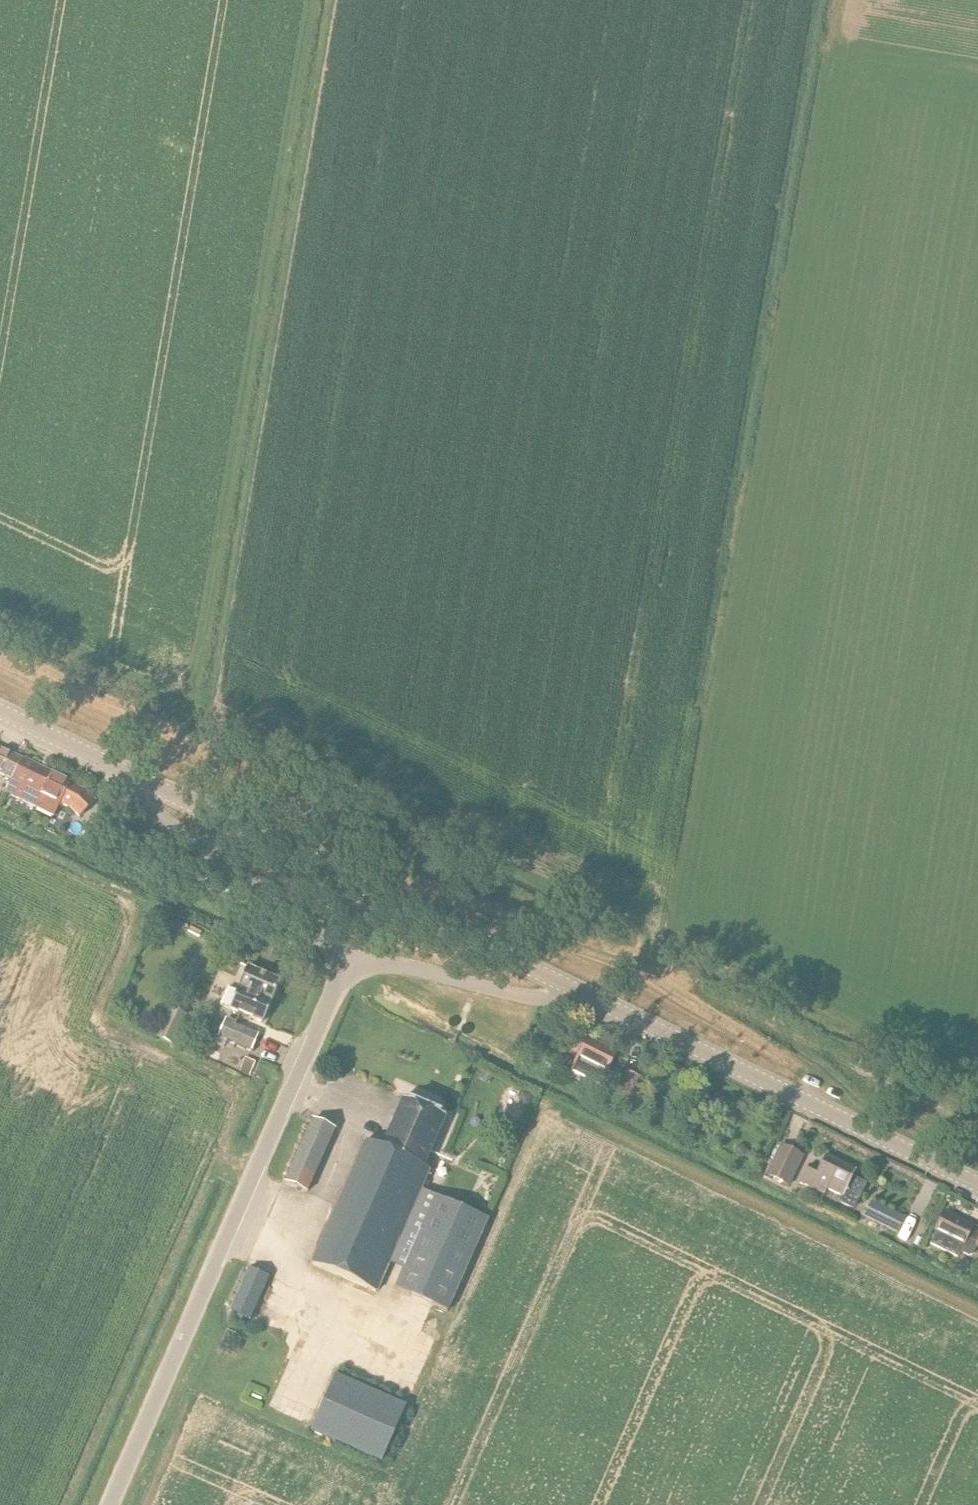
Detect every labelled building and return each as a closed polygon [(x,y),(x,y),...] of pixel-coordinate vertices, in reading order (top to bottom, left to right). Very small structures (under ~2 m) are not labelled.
[(11,780),(21,760),(0,750),(0,774),(11,780)] [(10,783),(7,791),(35,805),(52,814),(58,803),(70,809),(79,817),(95,801),(96,801),(85,790),(83,789),(67,782),(51,775),(21,760),(11,780),(10,783)] [(86,828),(81,838),(95,845),(100,835),(86,828)] [(131,855),(134,848),(125,844),(122,851),(131,855)] [(228,988),(220,1005),(229,1009),(262,1023),(280,982),(247,967),(236,991),(228,988)] [(257,1035),(225,1022),(219,1036),(251,1050),(257,1035)] [(587,1037),(571,1071),(600,1085),(617,1052),(587,1037)] [(563,1062),(549,1055),(545,1063),(559,1070),(563,1062)] [(482,1069),(478,1076),(489,1082),(493,1075),(482,1069)] [(627,1100),(637,1078),(625,1073),(616,1093),(627,1100)] [(520,1091),(518,1097),(520,1104),(528,1107),(532,1095),(520,1091)] [(364,1143),(311,1264),(375,1293),(379,1282),(420,1190),(428,1172),(422,1169),(445,1118),(403,1100),(381,1150),(364,1143)] [(312,1120),(284,1183),(307,1192),(334,1130),(312,1120)] [(780,1141),(768,1165),(764,1174),(789,1187),(794,1178),(804,1154),(780,1141)] [(735,1148),(735,1153),(738,1157),(743,1157),(746,1153),(746,1149),(743,1145),(738,1145),(735,1148)] [(825,1189),(842,1197),(839,1202),(853,1209),(866,1183),(852,1176),(855,1170),(825,1156),(819,1170),(809,1165),(800,1184),(822,1194),(825,1189)] [(434,1196),(393,1288),(447,1312),(487,1220),(485,1219),(434,1196)] [(881,1205),(873,1222),(896,1233),(904,1216),(881,1205)] [(959,1253),(970,1258),(975,1247),(977,1249),(977,1230),(944,1213),(935,1231),(929,1244),(957,1257),(959,1253)] [(230,1312),(249,1320),(268,1277),(249,1268),(230,1312)] [(404,1406),(336,1376),(314,1426),(312,1431),(380,1461),(404,1406)]
